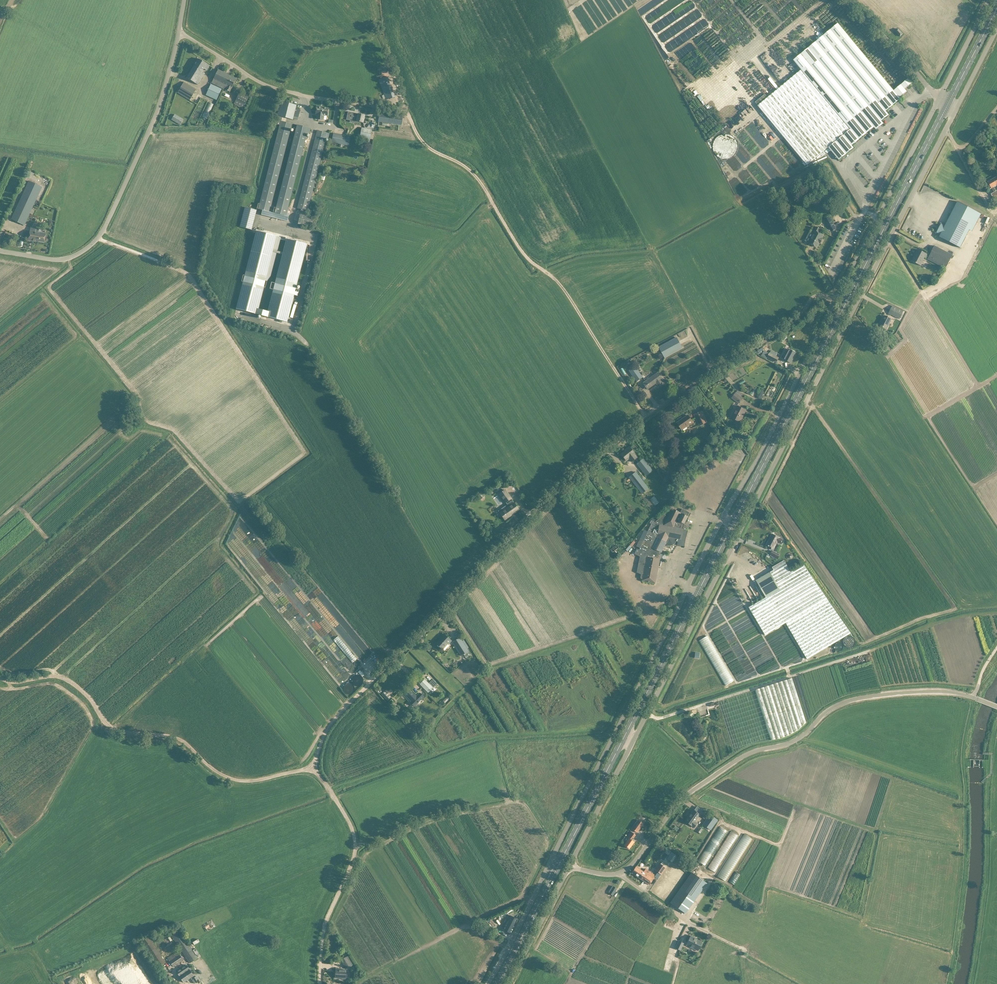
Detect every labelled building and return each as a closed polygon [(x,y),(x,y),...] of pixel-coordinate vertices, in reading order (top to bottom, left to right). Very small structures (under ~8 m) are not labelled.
[(907,91),(905,89),(912,83),(911,81),(896,93),(838,23),(793,60),(801,70),(758,106),(807,165),(828,147),(839,160),(854,148),(850,143),(887,112),(885,110),(907,91)] [(187,78),(191,81),(198,85),(202,77),(199,75),(203,69),(206,71),(210,65),(199,59),(187,78)] [(230,92),(234,83),(236,78),(218,69),(216,74),(212,83),(230,92)] [(179,91),(178,93),(190,100),(191,98),(196,89),(188,84),(184,82),(179,91)] [(206,95),(217,100),(222,89),(211,84),(206,95)] [(390,99),(395,97),(390,85),(385,87),(390,99)] [(239,93),(237,97),(236,100),(237,101),(235,104),(243,108),(249,97),(241,93),(239,93)] [(278,112),(277,117),(275,123),(279,125),(259,209),(262,210),(262,212),(265,212),(265,211),(270,212),(290,129),(292,129),(292,127),(297,129),(296,130),(296,131),(276,213),(286,216),(305,135),(306,133),(309,134),(309,133),(311,128),(297,125),(292,124),(281,121),(282,117),(293,120),(294,116),(298,117),(299,109),(296,108),(296,105),(282,101),(279,112),(278,112)] [(205,119),(210,120),(215,105),(210,103),(205,119)] [(323,107),(323,106),(316,106),(315,114),(317,115),(316,119),(324,120),(324,115),(327,116),(328,108),(323,107)] [(363,123),(364,120),(365,115),(358,113),(357,116),(352,114),(350,122),(356,123),(356,121),(363,123)] [(380,113),(379,118),(378,121),(401,125),(402,121),(403,116),(380,113)] [(183,119),(179,117),(175,114),(172,119),(176,122),(180,124),(183,119)] [(360,139),(370,141),(372,129),(362,127),(360,139)] [(327,143),(329,133),(317,130),(297,208),(301,209),(301,211),(303,211),(304,210),(309,211),(310,208),(308,208),(325,143),(327,143)] [(349,146),(350,136),(333,133),(331,142),(340,144),(343,145),(349,146)] [(993,187),(996,185),(996,176),(985,184),(988,190),(991,188),(994,192),(991,194),(995,200),(993,202),(994,204),(996,203),(996,202),(996,190),(996,191),(993,187)] [(24,226),(26,221),(42,188),(29,182),(11,220),(24,226)] [(981,214),(957,201),(945,225),(941,223),(936,232),(940,235),(939,237),(960,248),(969,230),(972,231),(981,214)] [(240,227),(252,230),(257,210),(254,210),(245,207),(240,227)] [(311,227),(314,217),(300,213),(298,224),(311,227)] [(834,226),(830,218),(825,220),(830,228),(834,226)] [(822,238),(823,235),(818,232),(820,229),(817,227),(815,231),(814,234),(810,232),(807,236),(812,238),(809,243),(817,247),(819,243),(820,243),(823,239),(822,238)] [(46,234),(31,231),(29,241),(36,242),(36,241),(44,243),(46,234)] [(256,231),(236,309),(266,317),(287,322),(294,295),(298,296),(299,289),(296,288),(307,244),(286,238),(275,283),(273,289),(268,311),(258,309),(265,281),(266,281),(267,281),(271,275),(281,237),(277,236),(256,231)] [(946,269),(953,256),(935,247),(928,260),(946,269)] [(928,254),(923,252),(918,249),(912,261),(920,266),(924,258),(926,259),(928,254)] [(903,311),(897,308),(893,306),(889,313),(893,316),(899,319),(903,311)] [(892,319),(889,318),(884,316),(882,320),(883,320),(880,326),(884,328),(886,329),(892,319)] [(659,347),(663,353),(665,358),(682,348),(680,344),(677,338),(659,347)] [(783,354),(781,358),(791,363),(797,353),(790,349),(786,356),(783,354)] [(768,358),(776,362),(779,358),(770,353),(768,358)] [(636,367),(630,372),(637,381),(643,377),(636,367)] [(662,379),(661,377),(658,373),(647,380),(643,383),(646,387),(648,385),(650,388),(654,385),(656,383),(659,386),(664,383),(662,380),(662,379)] [(736,393),(732,398),(739,403),(743,398),(736,393)] [(733,418),(740,422),(746,410),(738,406),(735,410),(736,410),(733,418)] [(694,415),(697,419),(700,426),(707,422),(702,411),(694,415)] [(677,422),(680,427),(682,429),(692,422),(691,420),(688,415),(677,422)] [(621,454),(624,458),(626,460),(628,458),(631,462),(637,457),(634,453),(629,447),(626,449),(626,450),(621,454)] [(646,475),(653,471),(643,459),(637,464),(646,475)] [(629,477),(642,494),(649,489),(636,472),(629,477)] [(505,489),(499,493),(505,503),(511,499),(505,489)] [(656,497),(651,500),(657,507),(661,503),(656,497)] [(514,503),(500,513),(505,520),(507,518),(519,510),(516,506),(514,503)] [(644,540),(641,538),(638,544),(641,545),(639,550),(637,549),(634,554),(640,557),(637,572),(641,574),(640,578),(642,578),(642,581),(655,583),(660,558),(662,558),(662,554),(661,554),(661,552),(665,544),(667,545),(670,545),(672,544),(674,543),(675,541),(678,541),(677,545),(683,546),(687,530),(685,530),(686,528),(687,525),(687,524),(684,523),(689,512),(682,509),(680,513),(672,509),(656,521),(655,523),(653,521),(644,540)] [(780,538),(777,536),(773,534),(767,545),(769,546),(768,546),(769,547),(769,548),(773,550),(778,542),(781,544),(783,540),(780,538)] [(619,548),(614,541),(607,546),(613,553),(619,548)] [(778,559),(780,554),(772,550),(770,555),(778,559)] [(774,569),(756,580),(766,597),(749,607),(765,635),(786,623),(807,659),(852,633),(804,564),(791,571),(785,560),(772,567),(774,569)] [(451,641),(444,634),(441,637),(442,638),(440,639),(436,643),(442,649),(448,644),(451,641)] [(734,681),(708,636),(699,641),(726,686),(734,681)] [(464,640),(462,641),(460,638),(453,642),(455,647),(461,656),(468,651),(467,649),(469,648),(464,640)] [(365,678),(370,674),(365,669),(360,673),(365,678)] [(360,676),(357,677),(358,678),(355,679),(358,685),(365,682),(364,679),(361,680),(360,676)] [(757,742),(771,740),(781,738),(790,735),(798,730),(806,723),(792,678),(755,690),(719,701),(735,753),(740,749),(745,747),(749,745),(753,743),(757,742)] [(433,679),(429,683),(425,679),(420,684),(428,693),(437,684),(433,679)] [(424,697),(420,693),(416,696),(409,689),(404,694),(411,701),(410,702),(414,706),(424,697)] [(697,823),(694,821),(699,814),(693,810),(685,821),(694,827),(697,823)] [(717,820),(714,817),(710,814),(703,825),(710,830),(717,820)] [(644,824),(638,819),(631,829),(637,832),(644,824)] [(722,827),(702,863),(708,867),(728,831),(722,827)] [(634,842),(632,840),(636,835),(631,831),(627,837),(629,838),(624,845),(629,849),(634,842)] [(710,869),(718,873),(740,836),(732,831),(710,869)] [(730,882),(753,838),(744,833),(721,877),(730,882)] [(668,865),(675,856),(672,854),(665,863),(668,865)] [(655,870),(661,874),(666,867),(659,863),(655,870)] [(646,869),(643,872),(636,867),(632,873),(649,885),(655,875),(646,869)] [(685,914),(697,897),(707,883),(692,872),(687,878),(682,886),(670,903),(685,914)] [(737,872),(732,883),(737,885),(742,875),(737,872)] [(613,886),(609,893),(613,895),(617,888),(613,886)] [(510,915),(503,929),(506,931),(511,933),(518,919),(513,917),(510,915)] [(480,923),(483,928),(488,925),(485,920),(480,923)] [(190,963),(197,958),(178,929),(170,934),(190,963)] [(158,968),(166,963),(149,935),(140,941),(158,968)] [(694,938),(695,938),(691,936),(686,945),(690,946),(698,950),(702,942),(694,938)] [(173,967),(183,960),(180,955),(181,953),(179,950),(167,958),(173,967)] [(348,959),(347,957),(341,960),(347,969),(352,965),(354,964),(351,958),(348,959)] [(187,965),(177,972),(184,982),(194,976),(187,965)] [(341,969),(341,968),(336,968),(335,978),(349,978),(350,973),(346,973),(346,969),(341,969)]
